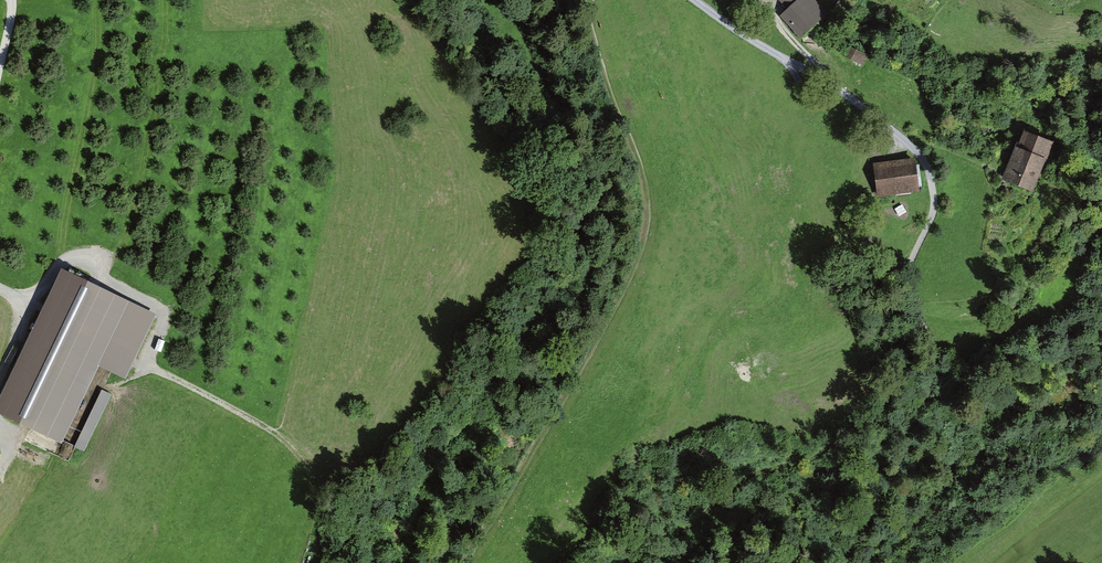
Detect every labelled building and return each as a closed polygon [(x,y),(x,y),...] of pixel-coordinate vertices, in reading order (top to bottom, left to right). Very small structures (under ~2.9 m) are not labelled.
[(788,10),(781,17),(801,40),(828,17),(814,0),(779,0),(788,10)] [(1055,145),(1025,132),(1002,181),(1034,194),(1055,145)] [(916,161),(875,165),(878,199),(920,194),(916,161)] [(62,268),(0,391),(0,407),(60,437),(96,364),(118,375),(150,311),(62,268)] [(103,388),(76,446),(86,450),(112,393),(103,388)] [(67,440),(75,444),(96,403),(87,398),(79,414),(80,414),(67,440)]
